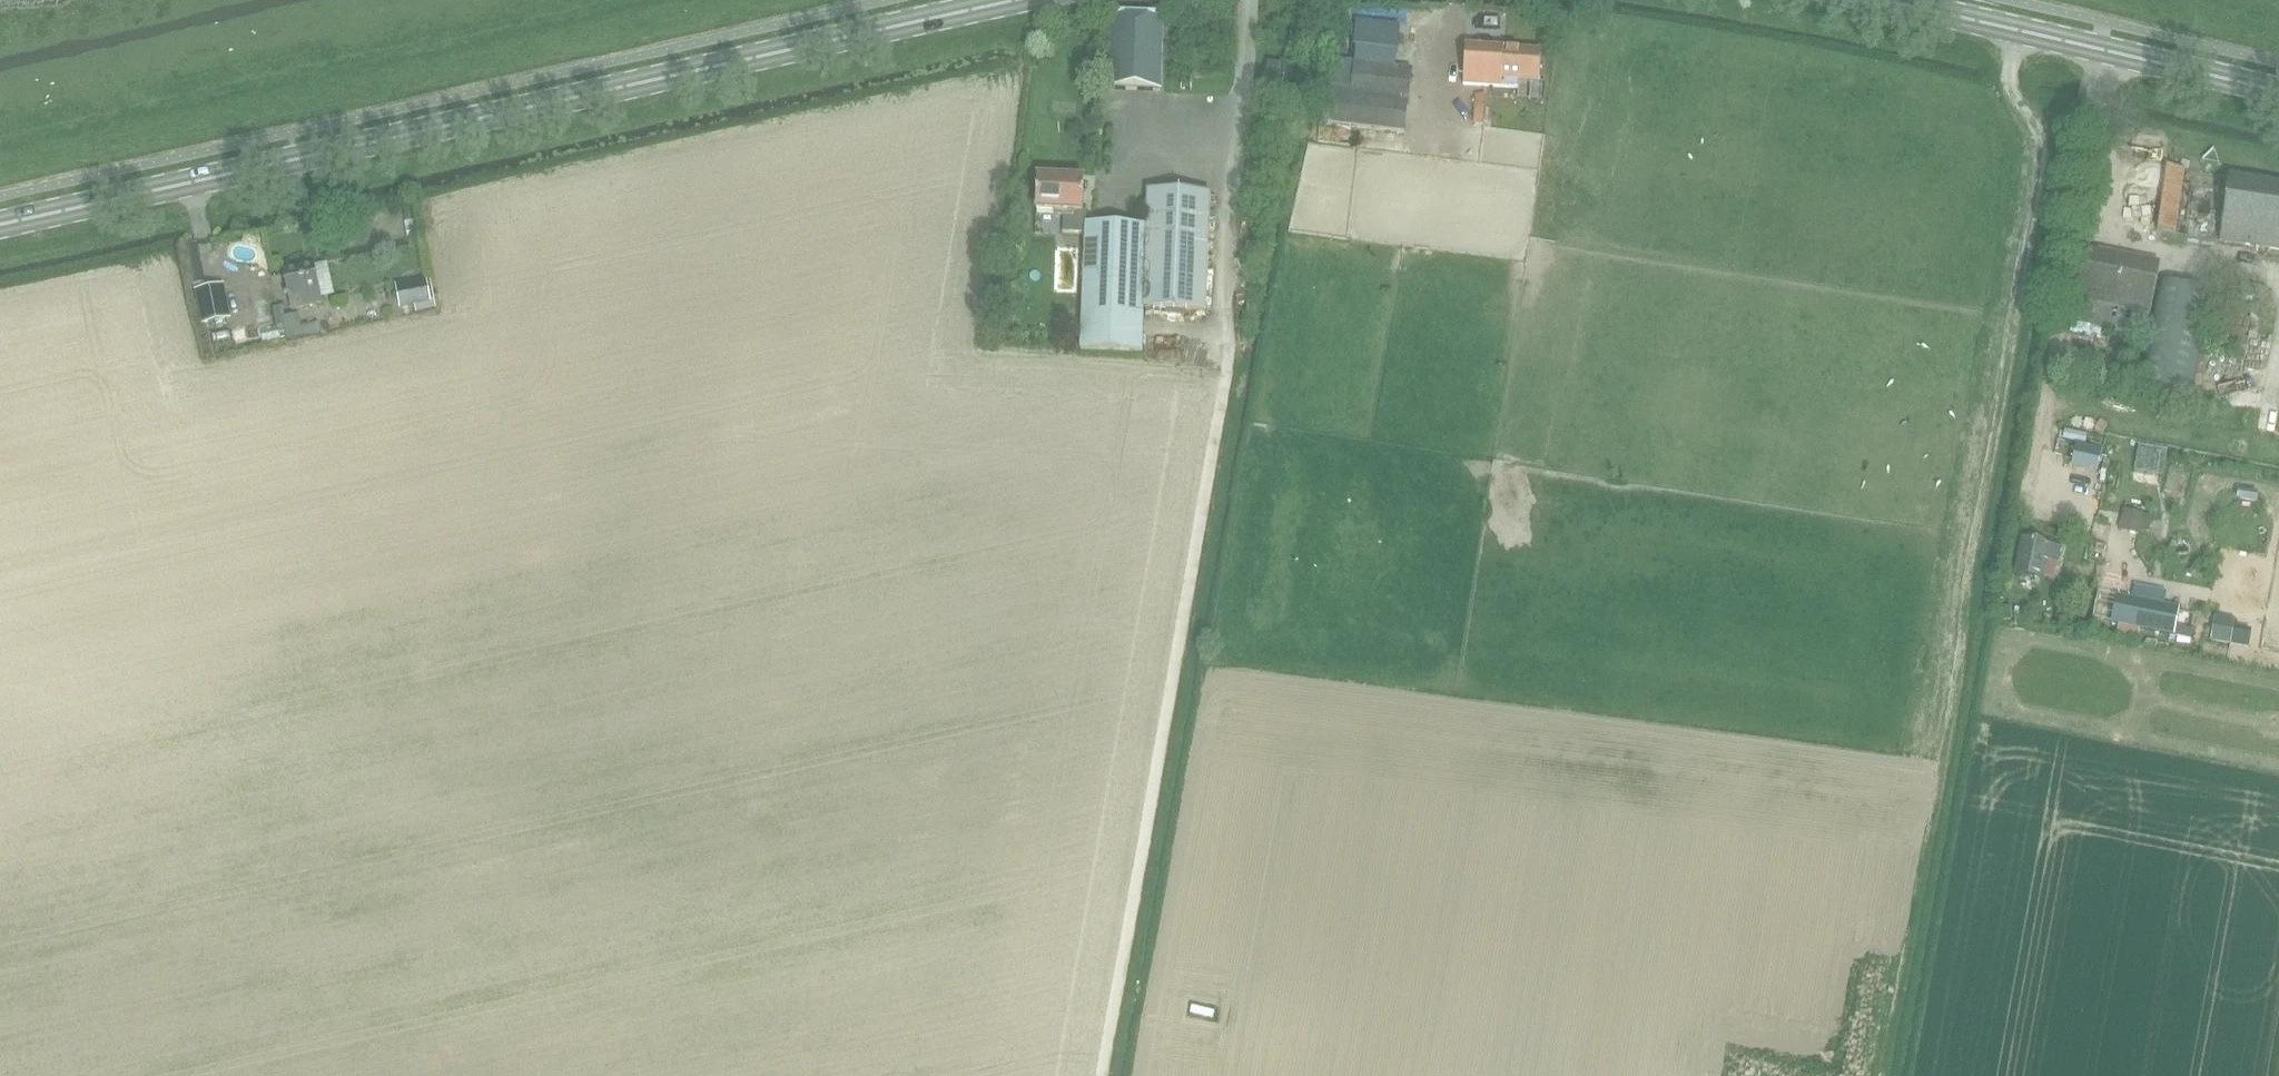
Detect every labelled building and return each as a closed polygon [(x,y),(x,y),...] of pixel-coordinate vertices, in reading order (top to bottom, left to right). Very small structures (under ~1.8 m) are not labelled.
[(1164,23),(1113,22),(1111,90),(1162,92),(1164,23)] [(1402,34),(1400,54),(1419,56),(1422,27),(1403,25),(1402,34)] [(1353,50),(1400,55),(1400,54),(1402,34),(1355,29),(1353,50)] [(1542,53),(1466,48),(1463,86),(1501,88),(1501,81),(1540,84),(1542,53)] [(1320,123),(1406,134),(1413,73),(1328,62),(1320,123)] [(1486,97),(1475,97),(1474,125),(1484,126),(1486,97)] [(2167,168),(2158,232),(2176,235),(2185,170),(2167,168)] [(1086,236),(1081,351),(1143,354),(1145,310),(1206,313),(1211,195),(1148,192),(1146,229),(1087,226),(1088,211),(1083,211),(1085,179),(1037,177),(1036,212),(1065,213),(1064,235),(1086,236)] [(2229,178),(2219,243),(2278,252),(2278,186),(2229,178)] [(413,209),(404,211),(405,222),(415,221),(413,209)] [(187,248),(196,294),(202,326),(226,321),(220,289),(208,292),(199,246),(187,248)] [(271,252),(266,253),(272,277),(276,276),(271,252)] [(323,305),(315,268),(284,275),(292,312),(323,305)] [(2148,315),(2155,282),(2083,268),(2077,301),(2148,315)] [(430,280),(397,286),(401,308),(414,306),(415,310),(415,314),(436,311),(435,305),(430,280)] [(2151,315),(2136,392),(2189,402),(2211,293),(2158,282),(2151,315)] [(2242,285),(2240,296),(2266,301),(2268,290),(2242,285)] [(2255,309),(2227,304),(2219,347),(2247,352),(2255,309)] [(285,327),(279,329),(282,341),(288,339),(288,340),(288,341),(289,342),(322,334),(322,333),(322,332),(320,325),(303,328),(300,315),(287,318),(283,319),(285,326),(285,327)] [(2061,550),(2023,541),(2015,576),(2041,582),(2045,561),(2058,564),(2061,550)] [(2117,596),(2111,624),(2174,636),(2191,640),(2194,631),(2177,627),(2181,609),(2161,605),(2160,604),(2150,602),(2117,596)] [(2011,607),(2000,609),(2002,623),(2013,622),(2011,607)] [(2064,614),(2056,614),(2056,628),(2064,628),(2064,614)] [(2214,615),(2210,642),(2249,649),(2252,632),(2234,628),(2235,619),(2214,615)]
